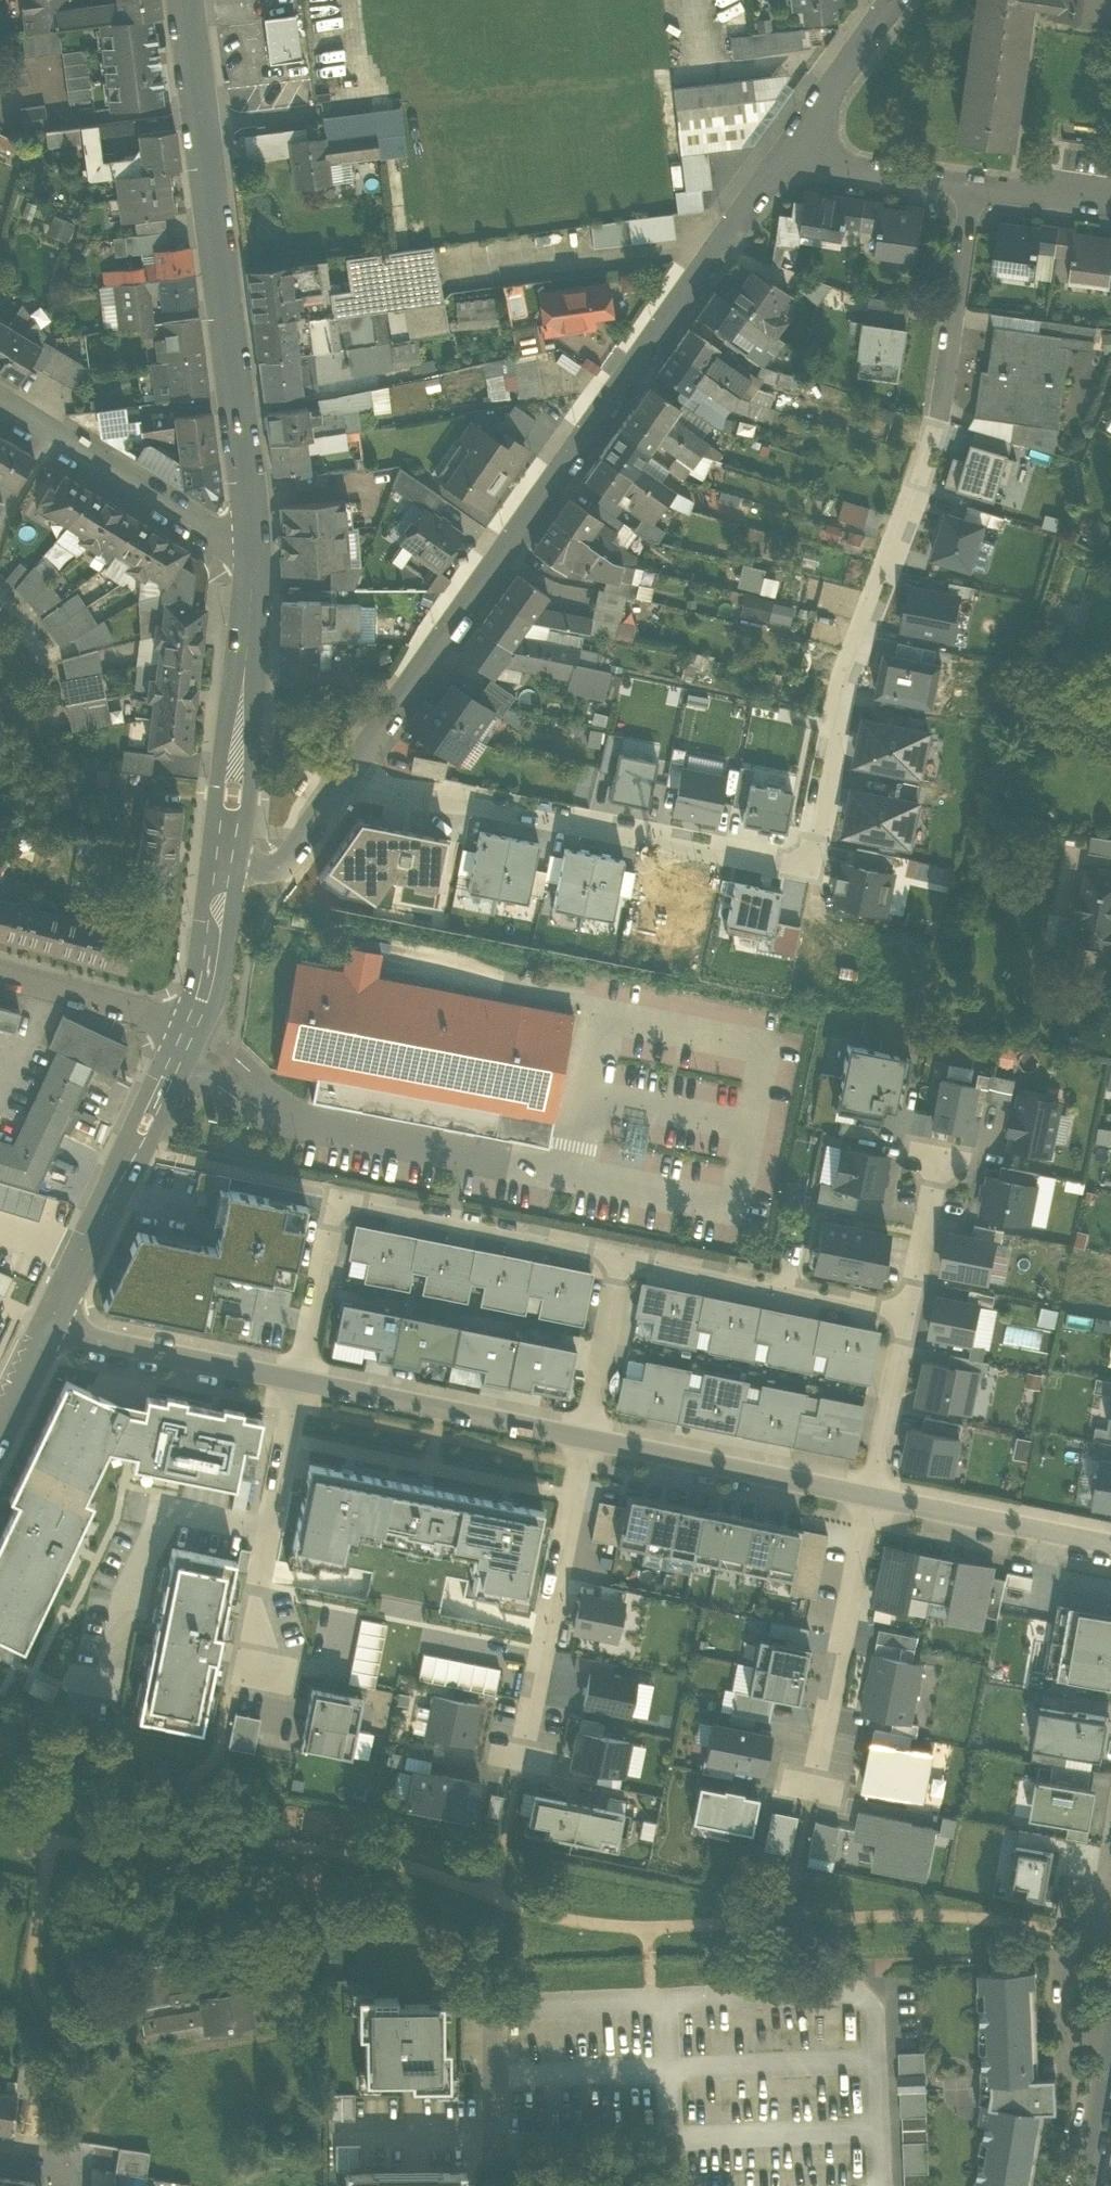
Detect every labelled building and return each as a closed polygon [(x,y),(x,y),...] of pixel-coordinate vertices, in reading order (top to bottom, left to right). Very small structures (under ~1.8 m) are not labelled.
[(73,26),(70,7),(70,0),(21,0),(21,3),(22,9),(25,32),(58,28),(73,26)] [(117,5),(119,20),(151,16),(161,15),(159,0),(117,0),(117,1),(117,5)] [(803,9),(835,5),(841,5),(840,0),(794,0),(795,10),(803,9)] [(1037,3),(1032,2),(1033,0),(982,0),(963,140),(1017,148),(1037,3)] [(1059,6),(1058,15),(1110,22),(1110,0),(1060,0),(1059,6)] [(98,23),(119,20),(117,5),(112,6),(112,2),(83,5),(70,7),(73,26),(98,23)] [(837,19),(835,5),(803,9),(804,23),(837,19)] [(153,31),(151,16),(119,20),(98,23),(100,31),(105,31),(107,47),(102,47),(104,62),(110,61),(111,69),(105,70),(107,84),(112,84),(114,100),(109,100),(110,110),(162,103),(160,87),(162,87),(161,73),(158,73),(158,66),(160,65),(158,52),(156,52),(155,45),(157,44),(155,30),(153,31)] [(265,20),(270,63),(301,59),(295,16),(265,20)] [(24,58),(62,53),(58,28),(25,32),(21,33),(24,58)] [(751,36),(754,58),(811,49),(808,28),(751,34),(751,36)] [(754,58),(751,36),(730,38),(733,60),(754,58)] [(87,50),(62,53),(68,103),(93,100),(87,50)] [(23,60),(0,66),(6,90),(30,84),(25,60),(23,60)] [(792,74),(753,79),(758,119),(759,119),(792,74)] [(674,88),(679,128),(704,125),(758,119),(756,105),(753,79),(674,88)] [(20,109),(24,134),(49,130),(45,105),(20,109)] [(338,123),(340,139),(377,134),(375,119),(338,123)] [(758,119),(704,125),(707,151),(740,147),(740,145),(759,119),(758,119)] [(83,139),(86,157),(102,155),(98,124),(81,127),(83,139)] [(711,189),(707,151),(704,125),(679,128),(678,128),(685,190),(675,191),(677,206),(677,213),(703,210),(701,190),(711,189)] [(45,131),(47,144),(83,139),(81,127),(45,131)] [(306,127),(296,129),(298,141),(307,140),(306,127)] [(102,161),(102,155),(86,157),(88,177),(90,178),(91,178),(116,175),(122,174),(167,168),(180,167),(175,129),(138,134),(141,156),(113,160),(102,161)] [(252,134),(256,160),(290,155),(289,142),(298,141),(296,129),(252,134)] [(256,160),(252,134),(244,135),(247,161),(256,160)] [(348,155),(349,161),(379,157),(377,134),(340,139),(334,140),(339,156),(348,155)] [(303,187),(304,188),(322,186),(322,185),(331,183),(329,163),(326,141),(325,138),(307,140),(298,141),(289,142),(290,155),(294,188),(303,187)] [(334,140),(326,141),(329,163),(349,161),(348,155),(339,156),(334,140)] [(170,191),(167,168),(122,174),(124,197),(170,191)] [(116,175),(119,197),(124,197),(122,174),(116,175)] [(173,214),(170,191),(124,197),(127,220),(173,214)] [(783,246),(798,248),(799,244),(800,233),(835,238),(843,239),(844,226),(848,198),(837,196),(838,195),(834,196),(804,191),(802,202),(793,201),(792,207),(796,207),(796,216),(791,216),(779,214),(774,245),(783,246)] [(127,220),(124,197),(119,197),(122,221),(127,220)] [(844,226),(862,228),(866,200),(848,198),(844,226)] [(884,203),(866,200),(862,228),(880,231),(883,208),(884,203)] [(883,208),(924,213),(925,209),(884,203),(883,208)] [(901,260),(917,262),(924,213),(883,208),(880,231),(877,250),(902,253),(901,260)] [(672,214),(646,217),(650,242),(676,239),(672,214)] [(633,244),(650,242),(646,217),(629,220),(633,244)] [(137,223),(138,234),(167,232),(165,219),(137,223)] [(995,266),(1035,272),(1038,253),(1041,230),(1001,224),(995,266)] [(1038,253),(1056,256),(1060,227),(1042,225),(1041,230),(1038,253)] [(1078,230),(1060,227),(1056,256),(1074,258),(1077,235),(1078,230)] [(169,248),(167,232),(138,234),(124,236),(126,255),(155,251),(155,250),(169,248)] [(800,233),(799,244),(833,249),(835,238),(800,233)] [(1110,283),(1110,239),(1077,235),(1074,258),(1071,277),(1110,283)] [(155,251),(157,266),(158,279),(193,274),(190,245),(169,248),(155,250),(155,251)] [(780,267),(783,246),(774,245),(771,264),(780,267)] [(309,312),(308,319),(327,316),(327,317),(407,306),(443,300),(433,247),(345,258),(350,291),(331,293),(332,301),(325,302),(325,303),(308,306),(309,312)] [(876,256),(901,260),(902,253),(877,250),(876,256)] [(255,322),(259,360),(297,355),(296,350),(295,341),(292,318),(296,317),(296,313),(309,312),(308,306),(325,303),(325,302),(323,287),(329,286),(329,283),(326,260),(248,271),(254,322),(255,322)] [(143,265),(121,269),(123,283),(145,280),(143,268),(143,265)] [(157,266),(143,268),(145,280),(158,279),(157,266)] [(1034,278),(1035,272),(995,266),(994,272),(1034,278)] [(115,284),(123,283),(121,269),(105,271),(107,285),(115,284)] [(737,280),(725,299),(745,313),(776,334),(785,321),(775,314),(789,293),(771,280),(769,283),(752,271),(743,284),(737,280)] [(193,274),(158,279),(160,295),(162,308),(197,304),(193,274)] [(798,289),(818,304),(832,285),(807,277),(798,289)] [(1110,283),(1071,277),(1070,283),(1110,289),(1110,283)] [(147,296),(160,295),(158,279),(145,280),(123,283),(115,284),(119,328),(129,327),(129,326),(142,325),(150,323),(147,296)] [(506,314),(525,313),(524,283),(505,284),(506,314)] [(106,330),(119,328),(115,284),(107,285),(101,286),(106,330)] [(543,310),(546,333),(548,333),(547,332),(562,330),(561,328),(590,324),(591,327),(592,327),(590,313),(596,312),(598,312),(608,310),(608,311),(610,311),(608,300),(605,285),(552,292),(552,294),(554,309),(544,311),(544,310),(543,310)] [(700,316),(729,336),(736,325),(745,313),(725,299),(716,293),(700,316)] [(868,310),(895,314),(897,299),(870,296),(868,310)] [(457,322),(499,317),(497,298),(455,302),(457,322)] [(911,301),(897,299),(895,314),(894,320),(908,322),(911,301)] [(443,300),(407,306),(410,338),(417,336),(449,331),(443,300)] [(389,341),(410,338),(407,306),(327,317),(327,316),(308,319),(311,339),(313,353),(332,350),(348,347),(389,341)] [(859,376),(900,382),(908,322),(894,320),(895,314),(868,310),(865,335),(863,335),(860,356),(862,357),(859,376)] [(295,341),(301,341),(311,339),(308,319),(309,312),(296,313),(296,317),(292,318),(295,341)] [(745,313),(736,325),(757,340),(773,351),(782,339),(776,334),(745,313)] [(993,313),(996,326),(1036,332),(1038,319),(993,313)] [(165,334),(167,347),(168,360),(204,356),(199,317),(164,322),(150,323),(142,325),(143,337),(165,334)] [(499,317),(457,322),(458,333),(500,329),(499,317)] [(510,324),(517,357),(543,352),(536,319),(510,324)] [(1055,337),(1062,337),(1064,323),(1048,321),(1038,319),(1036,332),(1055,335),(1055,337)] [(1096,328),(1064,323),(1062,337),(1095,342),(1096,328)] [(7,325),(0,337),(0,355),(4,358),(0,365),(0,375),(17,385),(31,363),(41,346),(7,325)] [(749,351),(757,340),(736,325),(729,336),(749,351)] [(996,326),(990,372),(1043,379),(1050,380),(1055,337),(1055,335),(1036,332),(996,326)] [(675,351),(704,372),(713,359),(716,355),(720,349),(690,328),(675,351)] [(410,338),(389,341),(392,361),(418,357),(420,357),(417,336),(410,338)] [(1062,337),(1055,337),(1050,380),(1056,381),(1062,337)] [(1062,337),(1056,381),(1065,382),(1070,347),(1093,350),(1095,342),(1062,337)] [(297,355),(313,353),(311,339),(301,341),(302,350),(296,350),(297,355)] [(747,355),(763,366),(773,351),(757,340),(749,351),(747,355)] [(348,347),(352,374),(393,367),(392,361),(389,341),(348,347)] [(31,363),(40,369),(53,348),(44,342),(41,346),(31,363)] [(168,361),(168,360),(167,347),(158,348),(160,362),(168,361)] [(332,350),(336,377),(352,374),(348,347),(332,350)] [(40,369),(52,377),(66,355),(53,348),(40,369)] [(313,353),(297,355),(301,384),(336,377),(332,350),(313,353)] [(689,394),(696,384),(704,372),(675,351),(659,373),(681,389),(689,394)] [(554,363),(572,375),(580,364),(562,352),(554,363)] [(52,377),(64,384),(77,362),(66,355),(52,377)] [(302,394),(301,384),(297,355),(259,360),(259,362),(260,362),(264,396),(264,399),(302,394)] [(735,368),(716,355),(713,359),(732,372),(735,368)] [(168,360),(168,361),(174,400),(177,400),(209,396),(204,356),(168,360)] [(418,357),(392,361),(393,367),(419,363),(418,357)] [(518,389),(519,398),(542,395),(536,358),(514,362),(516,371),(518,389)] [(516,371),(514,362),(514,359),(483,365),(484,376),(516,371)] [(732,372),(713,359),(704,372),(739,396),(751,379),(735,368),(732,372)] [(156,402),(174,400),(168,361),(160,362),(151,363),(156,402)] [(89,369),(77,362),(64,384),(76,391),(89,369)] [(738,364),(735,368),(751,379),(739,396),(741,397),(749,400),(758,389),(763,381),(757,378),(738,364)] [(781,373),(763,366),(758,376),(778,383),(781,373)] [(518,389),(516,371),(484,376),(488,403),(510,400),(509,391),(518,389)] [(1036,423),(1043,379),(990,372),(983,371),(976,416),(1016,422),(1036,424),(1036,423)] [(739,396),(704,372),(696,384),(731,408),(739,396)] [(1043,424),(1050,380),(1043,379),(1036,423),(1043,424)] [(1050,380),(1043,424),(1043,425),(1058,428),(1065,382),(1056,381),(1050,380)] [(726,416),(731,408),(696,384),(689,394),(700,402),(702,399),(726,416)] [(389,386),(371,390),(373,411),(373,414),(375,413),(391,413),(389,386)] [(634,408),(664,430),(673,418),(680,407),(650,386),(634,408)] [(346,394),(349,411),(359,411),(373,411),(371,390),(371,388),(346,394)] [(683,403),(694,411),(700,402),(689,394),(681,389),(675,398),(683,403)] [(774,395),(758,389),(749,400),(770,406),(774,395)] [(320,411),(320,416),(343,412),(349,411),(346,394),(339,396),(326,397),(317,399),(318,411),(320,411)] [(177,400),(179,415),(211,411),(209,396),(177,400)] [(751,416),(771,422),(777,408),(770,406),(749,400),(741,397),(739,396),(731,408),(751,416)] [(718,429),(730,432),(734,420),(725,418),(726,416),(702,399),(700,402),(694,411),(713,425),(718,429)] [(694,411),(683,403),(680,407),(673,418),(702,440),(713,425),(694,411)] [(870,416),(893,423),(896,411),(874,404),(870,416)] [(507,434),(520,443),(536,420),(515,405),(498,429),(506,435),(507,434)] [(125,406),(98,410),(103,437),(117,446),(119,437),(142,438),(139,419),(127,421),(125,406)] [(266,412),(270,443),(305,439),(310,438),(308,422),(307,412),(306,407),(266,412)] [(649,452),(657,441),(664,430),(634,408),(619,430),(649,452)] [(67,415),(103,437),(98,410),(65,414),(67,415)] [(177,441),(180,463),(217,459),(211,411),(179,415),(139,419),(142,438),(158,437),(160,444),(177,441)] [(307,412),(308,422),(321,420),(320,416),(320,411),(318,411),(307,412)] [(349,411),(343,412),(345,432),(358,430),(361,430),(360,422),(359,411),(349,411)] [(375,413),(373,414),(373,411),(359,411),(360,422),(376,421),(375,413)] [(343,412),(320,416),(321,420),(308,422),(310,438),(345,432),(343,412)] [(1016,422),(976,416),(969,428),(976,430),(1013,441),(1014,436),(1016,422)] [(702,440),(673,418),(664,430),(700,455),(708,444),(702,440)] [(1014,436),(1041,439),(1043,425),(1043,424),(1036,423),(1036,424),(1016,422),(1014,436)] [(437,478),(484,511),(496,493),(494,492),(519,456),(525,447),(520,443),(507,434),(506,435),(501,443),(475,424),(462,443),(470,449),(447,482),(438,476),(437,478)] [(1058,428),(1043,425),(1041,439),(1014,436),(1013,441),(1014,441),(1055,453),(1058,428)] [(345,432),(348,448),(361,446),(359,436),(358,430),(345,432)] [(600,456),(630,478),(638,467),(646,457),(647,455),(649,452),(619,430),(617,433),(615,435),(600,456)] [(700,455),(664,430),(657,441),(678,456),(693,466),(700,455)] [(976,430),(972,442),(1010,453),(1014,441),(1013,441),(976,430)] [(348,448),(345,432),(310,438),(305,439),(307,453),(319,451),(319,453),(348,448)] [(0,436),(0,480),(14,489),(34,456),(0,436)] [(309,468),(307,453),(305,439),(270,443),(274,473),(294,470),(309,468)] [(1010,453),(972,442),(967,460),(958,489),(995,501),(1002,480),(1010,453)] [(462,443),(438,476),(447,482),(470,449),(462,443)] [(135,457),(183,486),(180,463),(150,444),(143,445),(135,457)] [(722,454),(708,444),(700,455),(713,459),(718,460),(722,454)] [(1018,456),(1010,453),(1002,480),(1010,483),(1018,456)] [(646,457),(638,467),(660,483),(669,470),(668,469),(647,455),(646,457)] [(678,456),(675,460),(690,470),(688,473),(703,481),(713,459),(700,455),(693,466),(678,456)] [(615,500),(622,489),(630,478),(600,456),(584,479),(603,493),(614,501),(615,500)] [(958,489),(967,460),(954,456),(945,485),(958,489)] [(316,472),(317,476),(323,475),(358,470),(357,459),(357,458),(315,464),(316,472)] [(217,459),(180,463),(183,486),(215,506),(215,507),(216,508),(217,507),(223,496),(222,496),(217,459)] [(669,470),(683,480),(688,473),(690,470),(675,460),(668,469),(669,470)] [(423,508),(430,513),(442,497),(409,474),(400,467),(392,487),(412,501),(423,509),(423,508)] [(660,483),(638,467),(630,478),(666,504),(674,493),(660,483)] [(294,474),(296,490),(324,486),(323,475),(317,476),(316,472),(309,473),(294,474)] [(43,510),(68,525),(89,490),(64,475),(55,490),(49,487),(41,501),(46,504),(43,510)] [(666,504),(630,478),(622,489),(638,501),(658,515),(662,510),(666,504)] [(638,501),(622,489),(615,500),(623,506),(630,511),(632,509),(638,501)] [(78,539),(88,545),(113,504),(89,490),(68,525),(82,534),(78,539)] [(719,500),(738,505),(740,497),(722,491),(719,500)] [(596,503),(615,517),(623,506),(615,500),(614,501),(603,493),(596,503)] [(666,504),(689,510),(693,502),(674,493),(666,504)] [(555,520),(585,541),(592,531),(600,520),(589,513),(588,511),(570,499),(555,520)] [(282,532),(285,574),(317,571),(316,564),(345,561),(342,529),(346,528),(343,500),(308,503),(308,504),(283,506),(285,532),(282,532)] [(838,519),(865,527),(870,508),(843,500),(838,519)] [(389,534),(401,543),(416,523),(414,521),(423,509),(412,501),(389,534)] [(643,517),(652,524),(658,515),(638,501),(632,509),(643,517)] [(615,517),(596,503),(589,513),(600,520),(617,532),(623,523),(615,517)] [(101,545),(115,554),(136,519),(113,504),(88,545),(97,551),(101,545)] [(968,506),(964,518),(984,525),(1001,530),(1005,517),(968,506)] [(439,572),(440,572),(456,549),(454,547),(464,534),(450,523),(448,525),(430,513),(423,508),(423,509),(414,521),(416,523),(401,543),(403,545),(414,552),(412,554),(439,572)] [(964,518),(948,513),(934,557),(970,568),(984,525),(964,518)] [(643,517),(641,520),(653,528),(646,538),(659,541),(664,533),(652,524),(643,517)] [(1092,531),(1107,540),(1110,532),(1110,523),(1100,517),(1092,531)] [(125,567),(134,573),(159,533),(136,519),(115,554),(128,562),(125,567)] [(564,573),(571,564),(586,542),(585,541),(555,520),(533,551),(564,573)] [(609,543),(617,532),(600,520),(592,531),(609,543)] [(644,537),(646,538),(653,528),(641,520),(634,530),(637,533),(644,537)] [(634,530),(623,523),(617,532),(609,543),(619,549),(624,552),(637,533),(634,530)] [(82,534),(68,525),(55,541),(78,555),(88,545),(78,539),(82,534)] [(357,527),(346,528),(342,529),(345,561),(345,566),(361,566),(357,527)] [(609,543),(592,531),(585,541),(586,542),(611,560),(619,549),(609,543)] [(186,550),(159,533),(134,573),(144,578),(147,573),(165,584),(179,562),(187,550),(186,550)] [(611,560),(586,542),(571,564),(583,572),(604,577),(631,583),(635,566),(632,566),(613,561),(611,560)] [(101,545),(97,551),(93,557),(105,564),(107,563),(111,559),(115,554),(101,545)] [(401,570),(412,554),(414,552),(403,545),(391,562),(401,570)] [(613,561),(632,566),(634,558),(624,552),(619,549),(611,560),(613,561)] [(111,559),(107,563),(102,570),(120,583),(123,581),(134,573),(125,567),(128,562),(115,554),(111,559)] [(165,584),(160,594),(160,599),(162,602),(165,605),(165,603),(191,606),(194,578),(195,578),(195,577),(194,577),(193,573),(191,570),(192,569),(190,568),(190,569),(179,562),(165,584)] [(736,587),(759,593),(763,576),(765,570),(742,564),(736,587)] [(330,590),(354,590),(363,566),(361,566),(345,566),(335,566),(335,567),(330,567),(330,590)] [(635,566),(631,583),(638,585),(642,568),(635,566)] [(15,588),(28,603),(47,584),(33,567),(15,588)] [(450,579),(440,572),(439,572),(426,590),(442,590),(450,579)] [(123,581),(139,600),(160,594),(165,584),(147,573),(144,578),(134,573),(123,581)] [(499,599),(530,622),(540,608),(548,597),(517,575),(499,599)] [(763,576),(759,593),(759,594),(774,598),(779,580),(763,576)] [(631,583),(604,577),(601,590),(635,598),(638,585),(631,583)] [(950,582),(947,595),(960,597),(973,600),(973,599),(976,587),(950,582)] [(28,603),(39,617),(60,600),(47,584),(28,603)] [(653,588),(638,585),(635,598),(650,601),(653,588)] [(947,595),(911,587),(903,628),(952,638),(955,623),(960,597),(947,595)] [(39,617),(50,630),(83,608),(71,591),(60,600),(39,617)] [(590,633),(617,638),(619,625),(625,597),(598,591),(593,618),(590,633)] [(740,615),(768,622),(769,620),(773,602),(773,600),(745,593),(740,615)] [(164,610),(165,605),(162,602),(160,599),(160,594),(139,600),(139,601),(139,608),(157,610),(164,610)] [(971,626),(976,600),(973,599),(973,600),(960,597),(955,623),(971,626)] [(280,640),(318,641),(319,603),(319,600),(281,599),(280,640)] [(479,628),(510,650),(520,636),(530,622),(499,599),(479,628)] [(793,607),(773,602),(769,620),(789,625),(793,607)] [(156,618),(155,634),(201,640),(205,608),(191,606),(165,603),(165,605),(164,610),(163,619),(156,618)] [(358,604),(319,603),(318,641),(331,642),(331,641),(358,642),(358,605),(358,604)] [(374,644),(375,606),(358,605),(358,642),(358,643),(374,644)] [(60,642),(71,636),(95,624),(83,608),(50,630),(60,642)] [(155,634),(156,618),(157,610),(139,608),(141,638),(155,634)] [(593,618),(540,608),(530,622),(549,625),(590,633),(593,618)] [(1037,621),(1042,622),(1046,610),(1040,608),(1037,621)] [(71,636),(78,655),(96,651),(115,646),(105,619),(95,624),(71,636)] [(548,630),(549,625),(530,622),(520,636),(545,641),(548,630)] [(617,638),(632,641),(635,628),(619,625),(617,638)] [(492,675),(501,664),(510,650),(479,628),(461,653),(492,675)] [(584,638),(548,630),(545,641),(581,649),(584,638)] [(160,646),(158,663),(198,667),(201,640),(155,634),(153,645),(160,646)] [(545,641),(520,636),(510,650),(575,664),(595,668),(599,653),(581,649),(545,641)] [(318,671),(318,641),(280,640),(279,681),(316,682),(317,682),(318,671)] [(331,672),(331,642),(318,641),(318,671),(331,672)] [(898,642),(896,655),(934,662),(937,650),(898,642)] [(522,668),(571,678),(572,679),(575,664),(510,650),(501,664),(522,668)] [(61,660),(65,680),(101,673),(96,651),(78,655),(61,660)] [(698,669),(697,652),(685,653),(686,669),(698,669)] [(942,664),(934,662),(896,655),(885,652),(876,695),(933,707),(942,664)] [(150,678),(148,689),(195,694),(198,667),(158,663),(156,679),(150,678)] [(501,664),(492,675),(497,679),(518,683),(522,668),(501,664)] [(595,668),(575,664),(572,679),(571,678),(569,690),(604,697),(609,671),(595,668)] [(315,691),(351,693),(352,672),(331,672),(318,671),(317,682),(316,682),(315,691)] [(62,680),(66,705),(105,698),(101,673),(65,680),(62,680)] [(491,679),(483,690),(505,705),(508,707),(515,697),(491,679)] [(444,699),(437,709),(437,710),(474,736),(491,713),(492,712),(476,700),(454,685),(444,699)] [(148,689),(147,699),(153,700),(153,705),(152,716),(192,721),(195,694),(148,689)] [(500,719),(508,707),(505,705),(483,690),(476,700),(492,712),(491,713),(500,719)] [(110,724),(105,698),(66,705),(71,731),(110,724)] [(458,759),(474,736),(437,710),(437,709),(427,702),(409,727),(456,761),(458,759)] [(893,712),(891,725),(916,730),(919,717),(893,712)] [(474,736),(485,744),(501,720),(500,719),(491,713),(474,736)] [(188,751),(192,721),(152,716),(148,746),(155,747),(154,753),(170,755),(171,749),(188,751)] [(891,725),(867,720),(858,762),(882,767),(920,775),(922,775),(931,733),(916,730),(891,725)] [(599,770),(613,773),(618,752),(619,752),(622,735),(608,732),(599,770)] [(485,744),(474,736),(458,759),(470,768),(486,745),(485,744)] [(666,784),(678,786),(682,769),(686,748),(673,745),(666,784)] [(121,770),(152,774),(154,753),(124,750),(121,770)] [(619,752),(618,752),(613,773),(608,799),(648,807),(657,760),(619,752)] [(413,755),(410,772),(444,779),(447,762),(413,755)] [(732,805),(745,808),(750,784),(753,770),(740,767),(732,805)] [(882,767),(877,793),(915,800),(920,775),(882,767)] [(724,778),(682,769),(678,786),(673,812),(686,814),(685,818),(698,821),(699,817),(716,821),(724,778)] [(770,828),(784,831),(792,792),(778,789),(779,786),(765,783),(764,787),(750,784),(745,808),(742,823),(757,826),(756,828),(769,831),(770,828)] [(920,803),(856,790),(848,832),(868,836),(894,841),(911,845),(920,803)] [(369,801),(397,809),(400,799),(372,791),(369,801)] [(134,889),(171,894),(181,808),(144,804),(134,889)] [(374,902),(392,876),(384,874),(372,891),(359,882),(360,880),(335,862),(362,825),(441,841),(434,874),(405,868),(403,877),(438,884),(447,839),(381,826),(381,823),(360,819),(318,877),(341,894),(349,884),(374,902)] [(403,878),(403,877),(405,868),(434,874),(441,841),(362,825),(335,862),(360,880),(359,882),(372,891),(384,874),(392,876),(403,878)] [(470,876),(469,880),(481,883),(479,892),(497,896),(509,836),(479,830),(475,851),(470,876)] [(1089,852),(1101,854),(1104,837),(1092,835),(1089,852)] [(539,842),(509,836),(497,896),(527,902),(528,894),(534,868),(539,842)] [(866,849),(891,855),(894,841),(868,836),(866,849)] [(1104,837),(1101,854),(1110,856),(1110,838),(1104,837)] [(552,907),(582,913),(594,853),(564,847),(562,857),(557,882),(552,907)] [(470,876),(475,851),(462,848),(457,874),(470,876)] [(857,848),(854,865),(892,872),(896,856),(891,855),(866,849),(857,848)] [(624,859),(594,853),(582,913),(612,919),(617,894),(622,869),(624,859)] [(550,854),(546,871),(545,879),(557,882),(562,857),(550,854)] [(854,865),(844,863),(842,875),(839,874),(836,890),(839,890),(836,902),(887,912),(894,873),(892,872),(854,865)] [(541,896),(545,879),(546,871),(534,868),(528,894),(541,896)] [(630,897),(630,896),(635,871),(622,869),(617,894),(630,897)] [(1110,949),(1110,874),(1086,869),(1083,892),(1075,891),(1070,919),(1078,921),(1074,943),(1110,949)] [(635,871),(630,896),(643,899),(648,874),(635,871)] [(467,890),(479,892),(481,883),(469,880),(467,890)] [(734,882),(726,924),(760,931),(773,934),(775,921),(781,891),(734,882)] [(125,971),(135,935),(0,899),(0,937),(125,971)] [(795,956),(801,926),(775,921),(773,934),(769,951),(795,956)] [(758,937),(760,931),(726,924),(725,931),(758,937)] [(830,927),(820,978),(819,984),(878,996),(889,939),(830,927)] [(297,963),(276,1069),(317,1077),(477,1108),(478,1106),(501,1110),(500,1112),(552,1122),(574,1016),(377,979),(368,977),(373,952),(350,948),(344,973),(297,963)] [(382,953),(373,952),(368,977),(377,979),(382,953)] [(14,1031),(20,1012),(0,1006),(0,1027),(14,1031)] [(48,1046),(58,1051),(94,1068),(113,1077),(128,1046),(63,1015),(48,1046)] [(848,1045),(836,1110),(855,1114),(881,1119),(883,1106),(892,1107),(898,1079),(906,1081),(911,1057),(848,1045)] [(1016,1049),(1001,1046),(997,1065),(1013,1068),(1016,1049)] [(58,1051),(28,1114),(64,1131),(69,1133),(79,1112),(75,1109),(94,1068),(58,1051)] [(990,1076),(978,1073),(970,1112),(982,1114),(985,1100),(990,1076)] [(990,1074),(990,1076),(985,1100),(1010,1105),(1015,1079),(990,1074)] [(495,1136),(500,1112),(501,1110),(478,1106),(477,1108),(317,1077),(312,1101),(495,1136)] [(975,1086),(943,1080),(934,1125),(966,1131),(970,1112),(975,1086)] [(1014,1132),(1011,1147),(1050,1155),(1052,1141),(1058,1111),(1060,1102),(1022,1094),(1017,1115),(1013,1114),(1010,1131),(1014,1132)] [(1070,1145),(1075,1115),(1058,1111),(1052,1141),(1070,1145)] [(500,1112),(495,1136),(527,1142),(552,1125),(552,1122),(500,1112)] [(28,1114),(21,1131),(25,1130),(58,1145),(64,1131),(28,1114)] [(853,1122),(879,1127),(881,1119),(855,1114),(854,1121),(853,1122)] [(853,1122),(854,1121),(841,1118),(838,1133),(877,1140),(879,1127),(853,1122)] [(552,1125),(527,1142),(547,1146),(552,1125)] [(1100,1126),(1096,1141),(1110,1144),(1110,1140),(1110,1129),(1100,1126)] [(0,1141),(0,1180),(9,1183),(22,1187),(34,1191),(36,1191),(58,1145),(25,1130),(21,1131),(14,1145),(0,1141)] [(841,1146),(834,1183),(834,1184),(859,1189),(880,1194),(888,1155),(841,1146)] [(1002,1165),(999,1178),(1037,1186),(1040,1173),(1002,1165)] [(1037,1186),(1030,1222),(1047,1225),(1057,1176),(1040,1173),(1037,1186)] [(199,1175),(195,1189),(213,1193),(216,1178),(199,1175)] [(1030,1222),(1037,1186),(999,1178),(990,1176),(982,1212),(1030,1222)] [(0,1180),(0,1208),(1,1209),(9,1183),(0,1180)] [(834,1184),(834,1183),(821,1181),(816,1205),(854,1213),(859,1189),(834,1184)] [(22,1187),(9,1183),(1,1209),(14,1213),(22,1187)] [(34,1191),(22,1187),(14,1213),(26,1216),(34,1191)] [(138,1231),(103,1304),(130,1309),(130,1307),(159,1313),(158,1315),(201,1324),(208,1293),(213,1267),(230,1271),(270,1279),(271,1277),(271,1279),(291,1284),(307,1207),(226,1190),(220,1221),(217,1238),(215,1247),(197,1243),(197,1245),(156,1237),(156,1235),(138,1231)] [(36,1191),(34,1191),(26,1216),(39,1220),(46,1194),(36,1191)] [(878,1280),(888,1234),(822,1220),(812,1267),(878,1280)] [(1002,1243),(1004,1231),(975,1225),(972,1237),(996,1242),(1002,1243)] [(370,1260),(366,1280),(407,1288),(411,1269),(410,1268),(416,1239),(357,1227),(351,1257),(370,1260)] [(972,1237),(951,1233),(943,1271),(988,1280),(996,1242),(972,1237)] [(474,1250),(416,1239),(410,1268),(411,1269),(428,1272),(424,1292),(465,1300),(469,1280),(468,1280),(474,1250)] [(996,1242),(988,1280),(1005,1283),(1013,1245),(1002,1243),(996,1242)] [(526,1292),(532,1262),(474,1250),(468,1280),(469,1280),(487,1284),(483,1303),(523,1311),(527,1292),(526,1292)] [(526,1292),(527,1292),(544,1296),(540,1315),(581,1323),(591,1274),(532,1262),(526,1292)] [(0,1271),(0,1293),(4,1295),(12,1277),(0,1271)] [(652,1337),(693,1346),(697,1326),(696,1326),(702,1296),(643,1284),(637,1314),(656,1318),(652,1337)] [(970,1290),(967,1302),(980,1305),(993,1308),(995,1295),(970,1290)] [(751,1357),(755,1338),(754,1338),(760,1308),(702,1296),(696,1326),(697,1326),(714,1330),(710,1349),(751,1357)] [(973,1342),(980,1305),(967,1302),(938,1296),(931,1334),(973,1342)] [(401,1313),(342,1301),(335,1339),(364,1344),(378,1347),(376,1359),(391,1362),(401,1313)] [(998,1308),(993,1308),(980,1305),(973,1342),(972,1344),(985,1347),(990,1348),(998,1308)] [(1053,1325),(1057,1308),(1041,1305),(1037,1322),(1053,1325)] [(818,1320),(760,1308),(754,1338),(755,1338),(772,1342),(768,1361),(809,1369),(813,1350),(812,1349),(818,1320)] [(459,1325),(401,1313),(391,1362),(418,1367),(420,1357),(451,1363),(451,1362),(459,1326),(459,1325)] [(633,1333),(652,1337),(656,1318),(637,1314),(633,1333)] [(1097,1314),(1094,1329),(1110,1332),(1110,1316),(1097,1314)] [(877,1332),(818,1320),(812,1349),(813,1350),(830,1353),(826,1372),(867,1381),(877,1332)] [(1002,1340),(1037,1348),(1041,1329),(1006,1321),(1002,1340)] [(451,1362),(483,1369),(486,1353),(513,1358),(517,1337),(459,1326),(451,1362)] [(697,1326),(693,1346),(710,1349),(714,1330),(697,1326)] [(513,1358),(507,1385),(531,1390),(533,1380),(568,1387),(576,1349),(517,1337),(513,1358)] [(755,1338),(751,1357),(768,1361),(772,1342),(755,1338)] [(364,1344),(335,1339),(331,1356),(361,1361),(364,1344)] [(951,1353),(967,1356),(970,1344),(945,1339),(943,1351),(951,1353)] [(972,1344),(970,1357),(983,1360),(985,1347),(972,1344)] [(813,1350),(809,1369),(826,1372),(830,1353),(813,1350)] [(507,1385),(513,1358),(486,1353),(483,1369),(480,1380),(507,1386),(507,1385)] [(951,1353),(948,1366),(958,1368),(980,1373),(980,1374),(986,1375),(989,1361),(983,1360),(970,1357),(967,1356),(951,1353)] [(643,1382),(647,1363),(628,1359),(624,1378),(643,1382)] [(925,1361),(920,1385),(928,1387),(925,1402),(950,1407),(958,1368),(948,1366),(925,1361)] [(683,1390),(684,1390),(688,1371),(647,1363),(643,1382),(624,1378),(618,1408),(677,1420),(683,1390)] [(980,1373),(958,1368),(950,1407),(973,1412),(980,1374),(980,1373)] [(701,1394),(705,1374),(688,1371),(684,1390),(701,1394)] [(683,1390),(677,1420),(735,1431),(741,1402),(742,1402),(746,1382),(705,1374),(701,1394),(684,1390),(683,1390)] [(1095,1391),(1110,1394),(1110,1379),(1098,1377),(1095,1391)] [(243,1416),(221,1412),(186,1404),(165,1400),(147,1396),(143,1413),(127,1409),(66,1380),(9,1499),(17,1503),(0,1538),(0,1638),(24,1649),(66,1560),(57,1556),(58,1552),(55,1551),(66,1530),(69,1531),(70,1528),(80,1532),(94,1503),(86,1499),(109,1450),(135,1455),(132,1467),(235,1488),(243,1449),(256,1451),(262,1419),(243,1416)] [(763,1386),(746,1382),(742,1402),(759,1405),(763,1386)] [(917,1400),(925,1402),(928,1387),(920,1385),(917,1400)] [(741,1402),(735,1431),(793,1443),(799,1413),(800,1413),(804,1394),(763,1386),(759,1405),(742,1402),(741,1402)] [(818,1417),(821,1398),(804,1394),(800,1413),(818,1417)] [(166,1395),(165,1400),(186,1404),(187,1399),(166,1395)] [(799,1413),(793,1443),(852,1455),(862,1406),(821,1398),(818,1417),(800,1413),(799,1413)] [(223,1406),(221,1412),(243,1416),(244,1410),(223,1406)] [(925,1415),(922,1429),(961,1437),(963,1423),(925,1415)] [(1094,1439),(1100,1440),(1110,1442),(1110,1429),(1109,1428),(1096,1426),(1094,1439)] [(953,1473),(961,1437),(922,1429),(912,1427),(904,1463),(953,1473)] [(1100,1440),(1097,1457),(1101,1458),(1102,1457),(1110,1458),(1110,1442),(1100,1440)] [(1093,1504),(1110,1507),(1110,1458),(1102,1457),(1101,1458),(1099,1472),(1094,1472),(1092,1487),(1096,1488),(1093,1504)] [(381,1532),(381,1530),(391,1480),(309,1464),(306,1480),(307,1480),(305,1492),(304,1492),(292,1550),(319,1555),(317,1561),(344,1567),(348,1545),(355,1547),(359,1528),(381,1532)] [(251,1479),(238,1477),(231,1508),(244,1511),(251,1479)] [(462,1495),(391,1480),(381,1530),(396,1533),(394,1543),(434,1551),(436,1541),(451,1544),(462,1495)] [(643,1549),(654,1498),(627,1493),(624,1505),(622,1518),(619,1531),(617,1544),(643,1549)] [(543,1511),(462,1495),(451,1544),(451,1546),(473,1551),(469,1570),(476,1571),(472,1592),(498,1598),(499,1592),(526,1597),(538,1539),(536,1539),(539,1527),(540,1527),(543,1511)] [(654,1498),(643,1549),(668,1554),(678,1503),(654,1498)] [(596,1513),(622,1518),(624,1505),(599,1500),(596,1513)] [(678,1503),(668,1554),(692,1559),(702,1508),(678,1503)] [(702,1508),(692,1559),(716,1564),(726,1513),(702,1508)] [(593,1526),(619,1531),(622,1518),(596,1513),(593,1526)] [(726,1513),(716,1564),(740,1569),(750,1518),(726,1513)] [(750,1518),(740,1569),(765,1574),(775,1523),(750,1518)] [(775,1523),(765,1574),(791,1579),(794,1566),(796,1554),(799,1541),(802,1528),(775,1523)] [(619,1531),(593,1526),(590,1539),(617,1544),(619,1531)] [(66,1560),(80,1532),(70,1528),(69,1531),(66,1530),(55,1551),(58,1552),(57,1556),(66,1560)] [(802,1528),(799,1541),(825,1546),(828,1533),(802,1528)] [(822,1559),(825,1546),(799,1541),(796,1554),(822,1559)] [(912,1596),(921,1553),(889,1547),(877,1605),(909,1611),(912,1596)] [(236,1560),(172,1548),(137,1717),(201,1730),(236,1560)] [(250,1550),(241,1548),(236,1567),(246,1569),(250,1550)] [(666,1566),(668,1554),(643,1549),(641,1561),(666,1566)] [(912,1596),(931,1600),(940,1557),(921,1553),(912,1596)] [(668,1554),(666,1566),(690,1571),(692,1559),(668,1554)] [(819,1572),(822,1559),(796,1554),(794,1566),(819,1572)] [(960,1561),(940,1557),(931,1600),(952,1604),(960,1561)] [(994,1568),(960,1561),(952,1604),(948,1619),(982,1626),(985,1614),(992,1576),(994,1568)] [(817,1584),(819,1572),(794,1566),(791,1579),(817,1584)] [(1006,1579),(1005,1584),(1031,1589),(1034,1577),(1008,1571),(1006,1579)] [(992,1576),(985,1614),(999,1617),(1000,1610),(1003,1597),(1005,1584),(1006,1579),(992,1576)] [(814,1597),(817,1584),(791,1579),(788,1592),(814,1597)] [(600,1585),(598,1598),(623,1603),(625,1590),(600,1585)] [(598,1598),(581,1594),(574,1629),(616,1638),(623,1603),(598,1598)] [(1110,1685),(1110,1611),(1059,1602),(1056,1621),(1052,1645),(1046,1674),(1110,1685)] [(1036,1618),(1032,1641),(1052,1645),(1056,1621),(1036,1618)] [(387,1624),(361,1619),(359,1632),(384,1637),(387,1624)] [(786,1642),(804,1646),(809,1627),(770,1619),(767,1634),(787,1638),(786,1642)] [(880,1628),(877,1641),(916,1649),(918,1636),(880,1628)] [(384,1637),(359,1632),(356,1644),(382,1649),(384,1637)] [(758,1637),(753,1665),(803,1675),(809,1647),(804,1646),(786,1642),(758,1637)] [(877,1641),(875,1654),(908,1661),(913,1662),(916,1649),(877,1641)] [(382,1649),(356,1644),(354,1657),(379,1662),(382,1649)] [(431,1681),(436,1656),(424,1653),(418,1679),(431,1681)] [(904,1682),(908,1661),(875,1654),(863,1712),(894,1719),(911,1722),(919,1685),(918,1684),(904,1682)] [(444,1684),(449,1658),(436,1656),(431,1681),(444,1684)] [(590,1672),(611,1676),(614,1663),(576,1656),(574,1668),(590,1672)] [(379,1662),(354,1657),(351,1670),(376,1675),(379,1662)] [(456,1686),(462,1661),(449,1658),(444,1684),(456,1686)] [(469,1689),(474,1663),(462,1661),(456,1686),(469,1689)] [(904,1682),(918,1684),(922,1664),(913,1662),(908,1661),(904,1682)] [(482,1691),(487,1666),(474,1663),(469,1689),(482,1691)] [(753,1665),(747,1692),(773,1697),(797,1702),(803,1675),(753,1665)] [(495,1694),(500,1668),(487,1666),(482,1691),(495,1694)] [(376,1675),(351,1670),(349,1682),(374,1687),(376,1675)] [(630,1715),(636,1681),(611,1676),(590,1672),(583,1705),(630,1715)] [(58,1687),(34,1676),(27,1690),(51,1702),(58,1687)] [(653,1685),(636,1681),(630,1715),(647,1718),(653,1685)] [(312,1688),(306,1719),(356,1729),(363,1698),(312,1688)] [(735,1689),(730,1712),(768,1720),(773,1697),(747,1692),(735,1689)] [(1043,1691),(1041,1704),(1069,1709),(1071,1696),(1043,1691)] [(471,1745),(479,1704),(433,1695),(431,1708),(425,1736),(471,1745)] [(1102,1759),(1105,1745),(1110,1716),(1076,1710),(1069,1709),(1041,1704),(1041,1706),(1043,1706),(1039,1728),(1037,1728),(1034,1747),(1067,1753),(1094,1757),(1102,1759)] [(412,1733),(425,1736),(431,1708),(417,1705),(412,1733)] [(235,1712),(228,1747),(254,1752),(261,1718),(235,1712)] [(581,1718),(578,1731),(602,1736),(604,1723),(581,1718)] [(356,1729),(306,1719),(300,1746),(351,1756),(356,1729)] [(707,1743),(711,1722),(698,1719),(694,1741),(707,1743)] [(911,1722),(894,1719),(892,1732),(911,1736),(917,1737),(920,1724),(911,1722)] [(765,1761),(771,1734),(711,1722),(707,1743),(704,1759),(734,1765),(742,1766),(744,1757),(765,1761)] [(370,1732),(356,1729),(351,1756),(364,1759),(370,1732)] [(873,1741),(909,1748),(911,1736),(892,1732),(876,1729),(873,1741)] [(622,1773),(629,1741),(602,1736),(578,1731),(572,1763),(599,1768),(622,1773)] [(629,1741),(622,1773),(640,1777),(646,1745),(629,1741)] [(864,1787),(924,1799),(933,1753),(909,1748),(873,1741),(864,1787)] [(1034,1747),(1031,1760),(1053,1764),(1065,1766),(1067,1753),(1034,1747)] [(1065,1766),(1092,1770),(1094,1757),(1067,1753),(1065,1766)] [(412,1769),(426,1772),(428,1758),(407,1754),(404,1767),(412,1769)] [(744,1757),(742,1766),(763,1771),(765,1761),(744,1757)] [(734,1765),(704,1759),(701,1772),(731,1777),(734,1765)] [(1053,1764),(1050,1781),(1089,1787),(1092,1770),(1065,1766),(1053,1764)] [(619,1788),(622,1773),(599,1768),(596,1783),(619,1788)] [(472,1818),(479,1783),(426,1772),(412,1769),(411,1773),(405,1798),(404,1804),(472,1818)] [(405,1798),(411,1773),(398,1770),(392,1796),(405,1798)] [(1088,1805),(1091,1788),(1089,1787),(1050,1781),(1037,1778),(1033,1801),(1043,1803),(1040,1818),(1069,1823),(1090,1827),(1094,1806),(1088,1805)] [(750,1834),(758,1796),(741,1793),(741,1791),(723,1787),(722,1789),(697,1784),(690,1821),(750,1834)] [(1088,1805),(1094,1806),(1097,1789),(1091,1788),(1088,1805)] [(529,1815),(534,1793),(523,1791),(518,1813),(529,1815)] [(544,1835),(571,1840),(579,1802),(534,1793),(529,1815),(528,1821),(526,1821),(524,1833),(544,1837),(544,1835)] [(503,1796),(491,1794),(486,1819),(498,1822),(503,1796)] [(609,1797),(606,1808),(624,1811),(626,1800),(609,1797)] [(1043,1803),(1033,1801),(1030,1817),(1040,1818),(1043,1803)] [(606,1808),(579,1802),(571,1840),(598,1846),(598,1848),(618,1852),(620,1840),(618,1839),(624,1811),(606,1808)] [(909,1873),(926,1876),(935,1830),(888,1820),(889,1818),(861,1813),(856,1836),(880,1841),(876,1862),(910,1869),(909,1873)] [(957,1818),(944,1816),(941,1832),(954,1834),(957,1818)] [(656,1822),(642,1819),(639,1837),(653,1840),(656,1822)] [(769,1819),(763,1844),(789,1849),(794,1824),(769,1819)] [(840,1826),(814,1821),(808,1855),(833,1860),(840,1826)] [(1069,1823),(1067,1836),(1088,1840),(1090,1827),(1069,1823)] [(1020,1828),(1017,1844),(1051,1849),(1054,1834),(1020,1828)] [(786,1861),(789,1849),(763,1844),(761,1857),(786,1861)] [(1046,1899),(1050,1875),(1047,1874),(1051,1849),(1017,1844),(1009,1892),(1046,1899)] [(833,1860),(808,1855),(806,1865),(832,1870),(833,1860)] [(1036,1968),(980,1970),(981,1988),(989,1988),(989,2005),(982,2005),(983,2025),(991,2025),(992,2048),(984,2049),(985,2068),(992,2068),(993,2089),(991,2101),(984,2100),(980,2119),(988,2121),(985,2138),(993,2139),(989,2162),(981,2161),(978,2180),(985,2182),(985,2185),(1026,2185),(1022,2185),(1024,2170),(1028,2170),(1033,2144),(1029,2143),(1032,2125),(1024,2124),(1027,2109),(1031,2109),(1031,2106),(1045,2109),(1058,2108),(1056,2075),(1040,2075),(1040,2063),(1040,2062),(1029,2063),(1028,2048),(1032,2048),(1031,2021),(1027,2021),(1026,2005),(1030,2005),(1029,1984),(1036,1983),(1037,1983),(1036,1968)] [(1040,2062),(1036,1983),(1029,1984),(1030,2005),(1026,2005),(1027,2021),(1031,2021),(1032,2048),(1028,2048),(1029,2063),(1040,2062)] [(287,1984),(171,2003),(138,2009),(141,2027),(144,2042),(207,2032),(207,2030),(252,2023),(251,2018),(292,2011),(287,1984)] [(981,1988),(982,2005),(989,2005),(989,1988),(981,1988)] [(397,1997),(359,1998),(358,2036),(365,2036),(365,2082),(411,2081),(411,2088),(450,2088),(449,2049),(443,2049),(443,2004),(397,2004),(397,1997)] [(251,2018),(252,2023),(293,2016),(292,2011),(251,2018)] [(983,2025),(984,2049),(992,2048),(991,2025),(983,2025)] [(925,2051),(899,2052),(900,2074),(899,2074),(899,2075),(926,2074),(925,2051)] [(1056,2063),(1040,2063),(1040,2075),(1056,2075),(1056,2063)] [(985,2089),(984,2100),(991,2101),(993,2089),(992,2068),(985,2068),(985,2089)] [(899,2090),(926,2089),(926,2074),(899,2075),(899,2090)] [(902,2116),(927,2115),(926,2089),(899,2090),(899,2091),(900,2091),(901,2116),(902,2116)] [(0,2093),(0,2130),(10,2131),(16,2095),(0,2093)] [(341,2093),(328,2093),(328,2119),(341,2119),(341,2093)] [(354,2093),(341,2093),(341,2119),(354,2119),(354,2093)] [(1045,2109),(1031,2106),(1031,2109),(1027,2109),(1024,2124),(1032,2125),(1029,2143),(1033,2144),(1028,2170),(1024,2170),(1022,2185),(1026,2185),(1032,2185),(1045,2109)] [(903,2129),(928,2128),(927,2115),(902,2116),(903,2129)] [(59,2130),(48,2128),(46,2137),(58,2138),(59,2130)] [(903,2141),(928,2140),(928,2128),(903,2129),(903,2141)] [(985,2138),(981,2161),(989,2162),(993,2139),(985,2138)] [(905,2172),(930,2171),(928,2140),(903,2141),(905,2172)] [(360,2144),(348,2145),(347,2169),(360,2168),(360,2144)] [(335,2145),(335,2169),(347,2169),(348,2145),(335,2145)] [(116,2172),(146,2176),(150,2153),(119,2148),(116,2172)] [(930,2171),(905,2172),(905,2185),(930,2184),(930,2171)] [(346,2185),(466,2185),(465,2172),(346,2173),(346,2185)] [(34,2182),(0,2177),(0,2185),(34,2185),(34,2182)] [(187,2182),(155,2177),(154,2185),(186,2185),(187,2182)]
